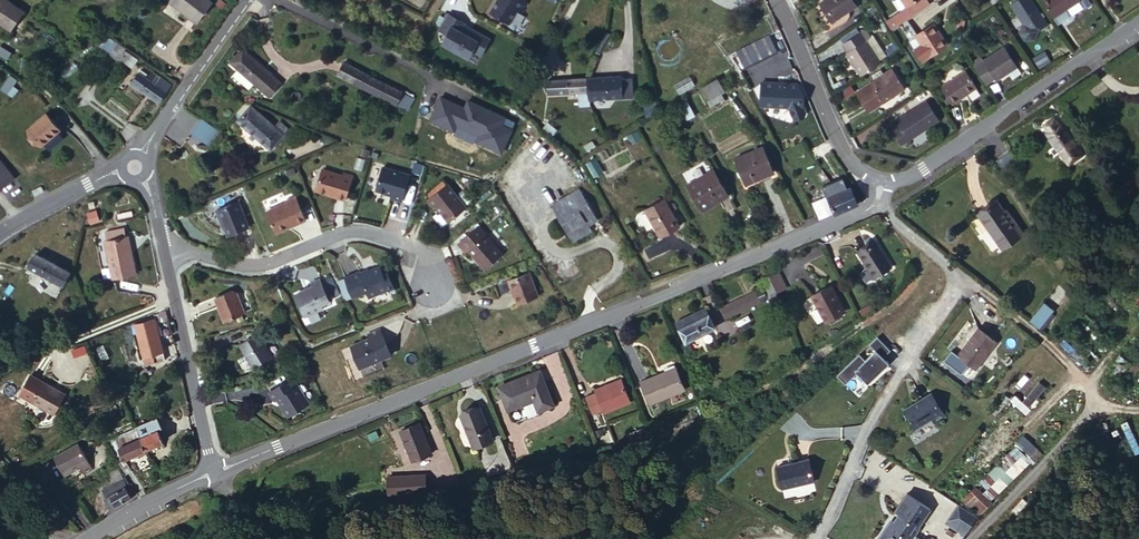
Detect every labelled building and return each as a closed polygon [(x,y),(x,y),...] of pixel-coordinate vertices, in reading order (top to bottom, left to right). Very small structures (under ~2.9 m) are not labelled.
[(6,32),(19,13),(1,0),(0,0),(0,28),(6,32)] [(187,22),(204,4),(198,0),(177,0),(170,10),(187,22)] [(491,17),(509,27),(517,14),(522,16),(527,6),(524,4),(526,0),(500,0),(491,17)] [(833,17),(854,3),(852,0),(822,0),(833,17)] [(930,4),(927,0),(902,0),(906,7),(911,16),(912,16),(930,4)] [(1033,0),(1013,0),(1011,1),(1024,22),(1031,23),(1043,15),(1033,0)] [(1054,13),(1073,0),(1046,0),(1054,13)] [(204,4),(187,22),(199,31),(213,11),(204,4)] [(898,23),(911,16),(906,7),(893,15),(898,23)] [(1047,22),(1043,15),(1031,23),(1024,22),(1020,31),(1024,36),(1037,36),(1040,27),(1047,22)] [(447,17),(438,33),(446,38),(441,47),(467,62),(471,54),(479,59),(489,43),(471,32),(467,38),(460,34),(464,27),(447,17)] [(948,44),(934,23),(916,34),(922,44),(915,48),(922,60),(948,44)] [(847,52),(861,76),(875,67),(861,43),(866,40),(862,33),(846,42),(851,49),(847,52)] [(768,40),(738,58),(747,73),(777,56),(768,40)] [(118,45),(112,55),(119,60),(120,59),(134,69),(138,64),(124,55),(125,52),(118,45)] [(1004,46),(983,59),(995,80),(1016,68),(1004,46)] [(11,55),(0,49),(0,59),(7,62),(11,55)] [(1039,69),(1052,62),(1045,51),(1033,58),(1039,69)] [(240,53),(230,65),(248,78),(242,86),(257,99),(274,79),(240,53)] [(340,61),(332,75),(388,106),(396,93),(340,61)] [(891,67),(869,81),(856,90),(873,116),(908,93),(891,67)] [(625,74),(592,75),(593,89),(595,95),(636,94),(636,76),(625,77),(625,74)] [(149,92),(159,79),(153,75),(146,85),(144,88),(149,92)] [(593,89),(592,75),(554,75),(554,91),(585,90),(593,89)] [(17,86),(21,80),(15,76),(11,82),(17,86)] [(964,76),(938,91),(947,108),(973,92),(964,76)] [(135,77),(132,81),(144,88),(146,85),(135,77)] [(132,81),(126,88),(154,109),(170,88),(159,79),(149,92),(144,88),(132,81)] [(428,81),(423,92),(439,100),(445,89),(428,81)] [(719,81),(700,91),(708,105),(723,97),(727,95),(719,81)] [(12,94),(17,86),(11,82),(5,89),(12,94)] [(762,85),(760,108),(789,111),(794,124),(803,121),(805,118),(802,109),(802,97),(797,88),(762,85)] [(593,89),(585,90),(584,103),(597,103),(595,95),(593,89)] [(873,116),(856,90),(853,92),(870,118),(873,116)] [(726,104),(723,97),(708,105),(706,107),(710,113),(726,104)] [(926,102),(895,120),(899,126),(891,130),(898,143),(938,120),(926,102)] [(455,104),(444,126),(467,137),(470,131),(493,142),(490,148),(515,160),(525,137),(515,132),(518,125),(486,109),(482,117),(479,115),(455,104)] [(693,104),(685,108),(693,123),(701,119),(693,104)] [(252,111),(239,125),(271,153),(284,139),(252,111)] [(50,116),(33,132),(54,153),(71,137),(50,116)] [(197,121),(185,136),(204,150),(215,136),(197,121)] [(1039,140),(1060,171),(1076,161),(1055,130),(1051,133),(1046,126),(1038,133),(1042,138),(1039,140)] [(632,144),(649,135),(645,128),(628,137),(632,144)] [(294,133),(290,142),(303,148),(308,140),(294,133)] [(7,192),(23,179),(0,153),(0,183),(7,192)] [(770,153),(743,164),(753,188),(780,177),(770,153)] [(1012,155),(998,165),(1007,178),(1021,169),(1012,155)] [(595,178),(602,174),(594,161),(587,165),(595,178)] [(822,172),(844,210),(858,204),(850,191),(845,192),(839,183),(842,182),(833,166),(822,172)] [(701,180),(709,176),(707,168),(698,172),(701,180)] [(413,177),(387,169),(380,190),(382,192),(397,197),(396,200),(405,203),(413,177)] [(356,179),(327,170),(320,191),(340,198),(340,199),(349,201),(356,179)] [(692,185),(706,212),(733,198),(718,170),(709,176),(701,180),(692,185)] [(446,192),(427,208),(433,216),(435,213),(447,228),(465,214),(446,192)] [(584,193),(582,194),(598,226),(603,224),(584,193)] [(598,226),(582,194),(555,211),(577,245),(596,233),(593,229),(598,226)] [(291,201),(271,209),(279,231),(301,223),(300,220),(308,217),(300,195),(291,199),(291,201)] [(249,228),(238,202),(215,212),(219,223),(221,222),(223,229),(227,237),(249,228)] [(666,202),(646,212),(660,238),(680,228),(666,202)] [(1010,208),(991,221),(1015,256),(1036,242),(1025,225),(1022,226),(1010,208)] [(89,225),(100,223),(96,211),(86,214),(89,225)] [(123,236),(122,226),(105,229),(106,239),(123,236)] [(123,236),(106,239),(104,239),(109,276),(132,272),(127,236),(123,236)] [(503,263),(487,242),(468,256),(484,277),(503,263)] [(866,252),(880,280),(899,272),(886,243),(866,252)] [(30,269),(56,286),(65,291),(72,277),(37,257),(30,269)] [(359,275),(344,281),(353,300),(366,295),(368,297),(372,298),(389,291),(379,268),(360,277),(359,275)] [(769,277),(777,294),(788,289),(780,272),(769,277)] [(769,306),(775,303),(778,300),(768,282),(759,286),(769,306)] [(312,291),(296,299),(305,320),(331,309),(319,284),(311,288),(312,291)] [(526,287),(506,295),(515,319),(536,310),(526,287)] [(811,301),(824,325),(841,317),(828,292),(811,301)] [(236,296),(232,294),(215,301),(225,325),(245,316),(236,296)] [(718,313),(723,325),(763,305),(758,295),(718,313)] [(1047,304),(1031,323),(1039,331),(1056,312),(1047,304)] [(130,319),(131,323),(153,317),(151,313),(130,319)] [(674,328),(684,349),(712,336),(703,315),(674,328)] [(153,317),(131,323),(140,361),(162,356),(153,317)] [(982,335),(959,361),(974,375),(997,349),(982,335)] [(269,336),(246,345),(256,369),(279,360),(269,336)] [(870,343),(876,350),(866,359),(855,370),(857,372),(867,383),(890,363),(884,357),(891,350),(878,336),(870,343)] [(725,342),(731,354),(738,351),(733,338),(725,342)] [(369,346),(349,350),(353,373),(386,368),(381,340),(369,342),(369,346)] [(855,370),(866,359),(860,353),(837,373),(845,383),(857,372),(855,370)] [(491,390),(499,418),(522,411),(526,420),(544,414),(531,377),(491,390)] [(37,378),(25,398),(58,419),(71,399),(37,378)] [(633,390),(641,412),(677,399),(670,381),(654,387),(652,384),(633,390)] [(295,382),(271,395),(276,404),(278,402),(289,420),(310,408),(295,382)] [(1031,408),(1046,388),(1039,382),(1023,403),(1031,408)] [(594,425),(622,415),(614,390),(584,400),(585,405),(577,408),(582,422),(592,419),(594,425)] [(931,397),(904,411),(915,432),(942,417),(931,397)] [(71,399),(58,419),(63,421),(75,401),(71,399)] [(446,422),(458,454),(477,447),(466,416),(446,422)] [(151,425),(140,430),(141,433),(145,440),(156,435),(151,425)] [(145,440),(141,433),(117,443),(121,451),(145,440)] [(398,439),(408,469),(427,462),(417,433),(398,439)] [(145,440),(150,453),(163,448),(157,434),(156,435),(145,440)] [(77,440),(57,451),(68,473),(77,468),(80,474),(92,468),(77,440)] [(126,464),(150,453),(145,440),(121,451),(126,464)] [(1034,464),(1041,457),(1036,452),(1032,456),(1020,444),(961,504),(977,521),(1034,464)] [(805,460),(773,468),(777,487),(810,480),(805,460)] [(401,471),(365,483),(371,499),(406,488),(401,471)] [(109,476),(112,482),(120,476),(118,472),(109,476)] [(120,476),(112,482),(114,487),(101,494),(105,503),(132,488),(128,480),(123,482),(120,476)] [(110,512),(137,498),(132,488),(105,503),(110,512)] [(915,529),(927,513),(904,496),(890,515),(898,520),(893,528),(885,523),(878,532),(885,537),(884,538),(911,538),(906,536),(913,528),(915,529)] [(915,529),(913,528),(906,536),(911,538),(912,538),(918,531),(915,529)]
